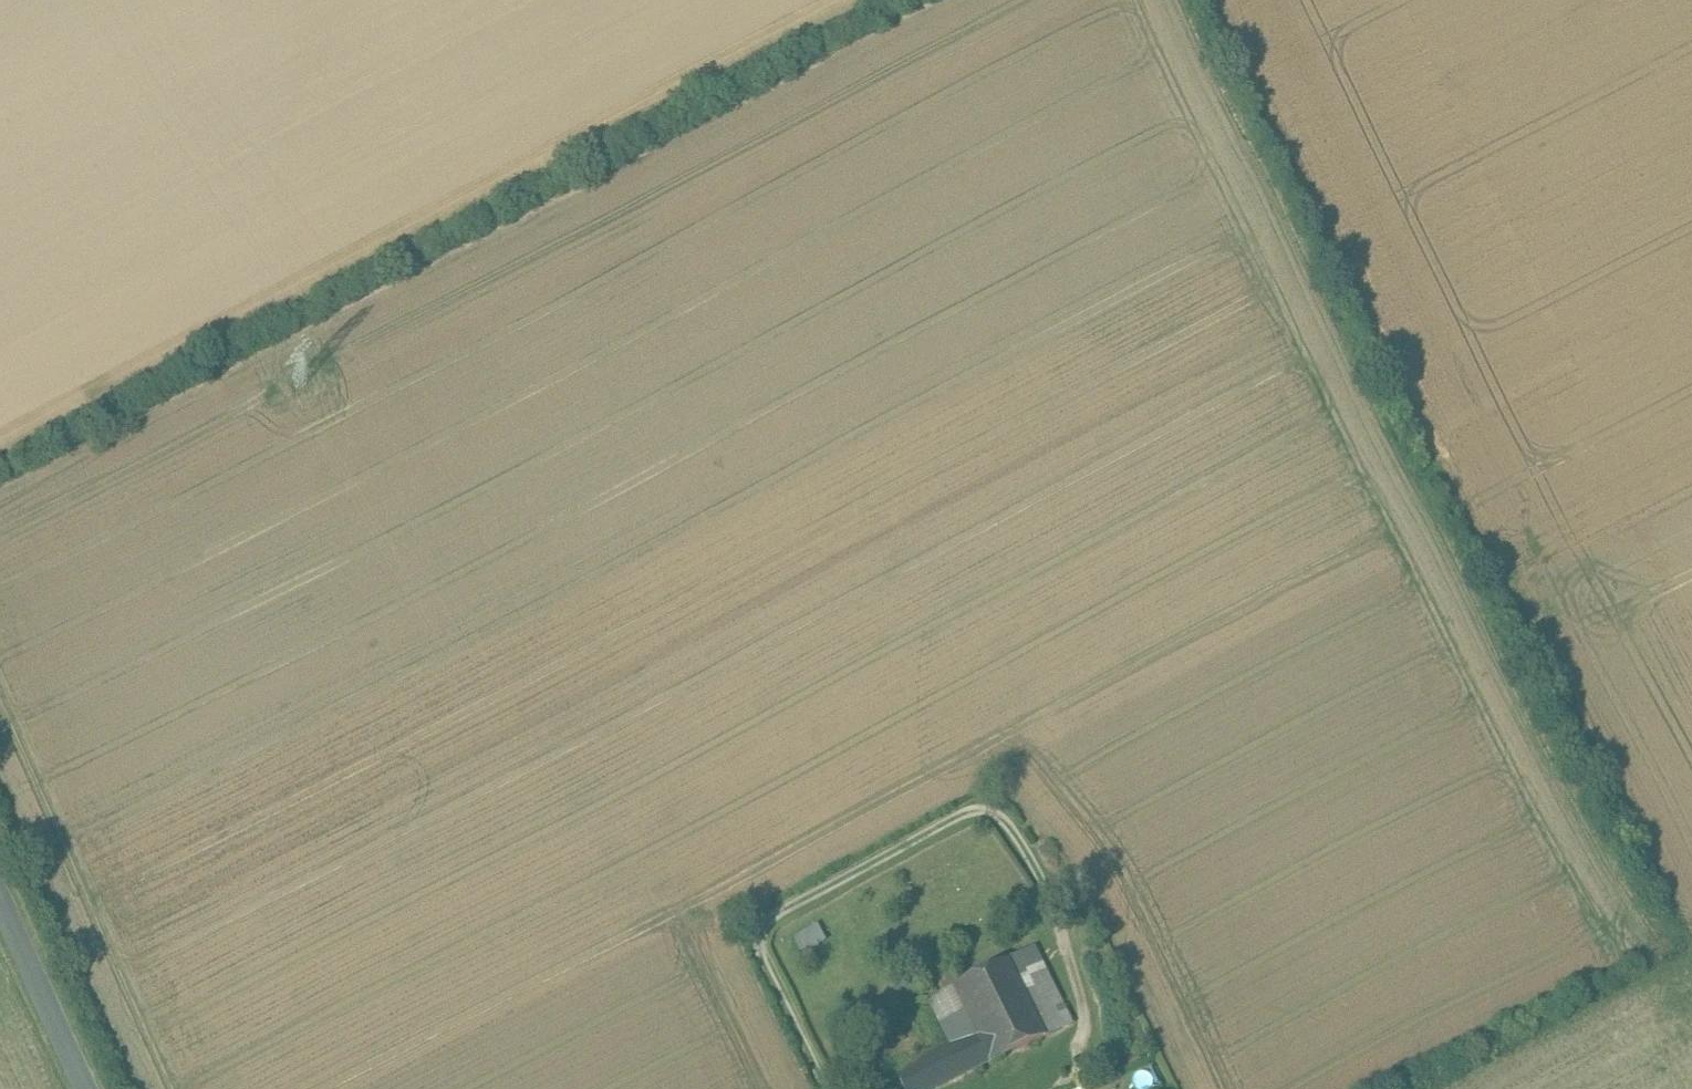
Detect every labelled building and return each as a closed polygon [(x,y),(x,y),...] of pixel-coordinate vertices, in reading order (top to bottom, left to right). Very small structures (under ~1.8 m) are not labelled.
[(793,934),(803,952),(828,939),(818,921),(793,934)] [(1061,998),(1036,948),(1012,960),(1037,1010),(1061,998)] [(1012,960),(957,987),(977,1028),(993,1060),(994,1063),(1050,1035),(1037,1010),(1012,960)] [(957,987),(932,1000),(952,1041),(977,1028),(957,987)] [(1061,998),(1037,1010),(1050,1035),(1073,1023),(1061,998)] [(952,1041),(950,1042),(965,1073),(993,1060),(977,1028),(952,1041)] [(896,1069),(906,1088),(933,1088),(965,1073),(950,1042),(896,1069)]
